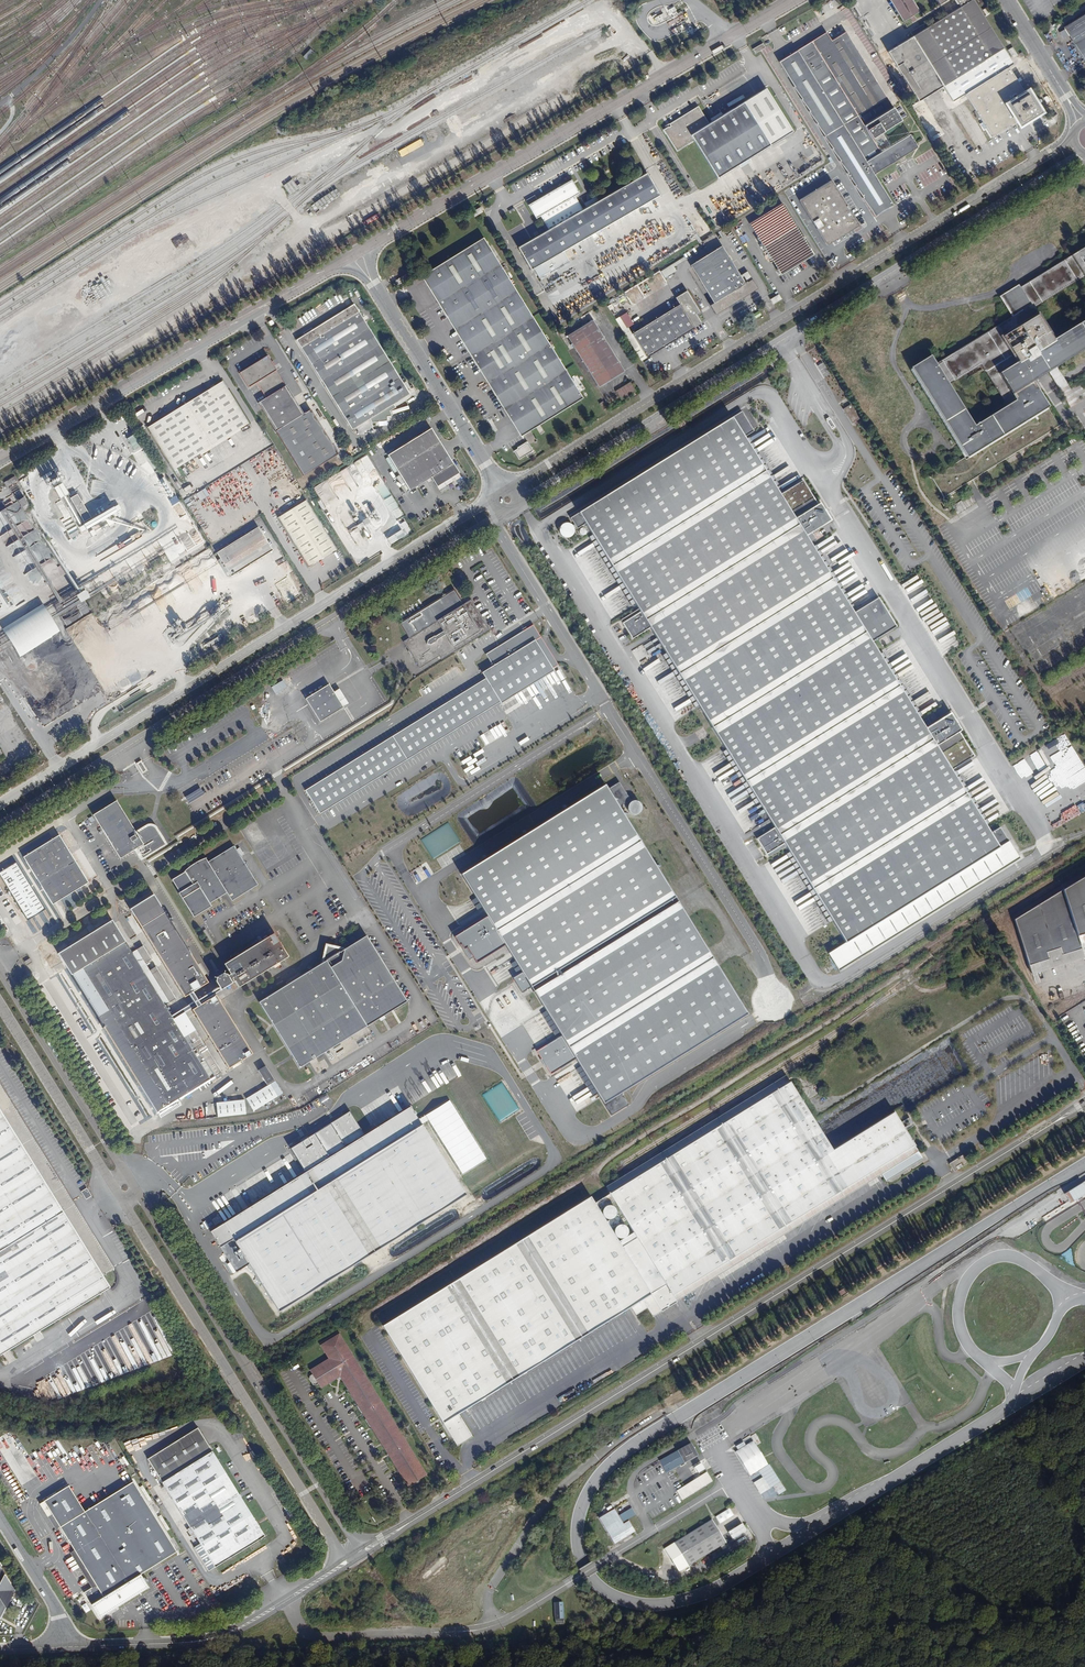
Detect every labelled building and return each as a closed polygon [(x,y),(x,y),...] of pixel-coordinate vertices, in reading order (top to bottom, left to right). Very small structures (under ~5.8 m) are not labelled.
[(914,0),(891,0),(903,20),(909,17),(914,14),(920,10),(914,0)] [(910,32),(921,25),(918,21),(951,0),(946,0),(916,18),(914,14),(909,17),(914,24),(908,28),(910,32)] [(1008,54),(974,0),(956,0),(960,5),(924,27),(923,24),(921,25),(910,32),(944,85),(948,91),(1008,54)] [(1064,27),(1084,61),(1084,15),(1064,27)] [(890,100),(846,29),(839,33),(883,104),(890,100)] [(831,38),(826,30),(779,59),(875,215),(894,204),(875,173),(899,158),(904,155),(918,146),(910,133),(891,144),(883,130),(901,119),(890,100),(883,104),(839,33),(831,38)] [(944,85),(910,32),(886,47),(919,101),(944,85)] [(755,53),(761,50),(758,45),(752,48),(755,53)] [(313,54),(309,50),(304,56),(307,59),(313,54)] [(1013,63),(1008,54),(948,91),(954,101),(964,95),(993,137),(1027,116),(1029,119),(1032,117),(1030,113),(1035,110),(1006,67),(1013,63)] [(709,124),(699,107),(671,124),(672,126),(664,130),(678,152),(696,141),(719,179),(783,139),(756,96),(709,124)] [(402,157),(424,145),(421,139),(399,150),(402,157)] [(659,193),(646,172),(583,209),(574,195),(579,192),(571,178),(537,199),(529,204),(528,204),(536,218),(540,215),(548,229),(518,247),(531,269),(534,267),(541,278),(571,260),(565,250),(596,232),(597,235),(602,232),(600,229),(659,193)] [(293,179),(284,185),(290,195),(299,189),(293,179)] [(858,223),(831,181),(800,200),(826,243),(858,223)] [(534,195),(526,200),(529,204),(537,199),(534,195)] [(810,248),(782,204),(751,223),(778,268),(776,269),(777,271),(778,270),(781,275),(815,254),(811,247),(810,248)] [(489,246),(484,237),(424,274),(527,441),(519,446),(520,447),(514,451),(519,459),(534,450),(530,444),(535,441),(536,443),(537,441),(536,440),(537,439),(537,438),(536,438),(530,429),(535,426),(539,424),(582,397),(551,346),(553,345),(552,342),(549,344),(504,271),(506,269),(504,266),(502,267),(489,246)] [(489,246),(502,267),(504,266),(506,265),(493,244),(489,246)] [(740,274),(723,247),(692,266),(714,302),(710,304),(716,313),(758,287),(752,278),(745,282),(740,274)] [(958,460),(1045,413),(1028,382),(1049,370),(1068,406),(1078,400),(1074,393),(1071,395),(1055,365),(1084,349),(1084,248),(997,296),(1010,319),(934,361),(945,380),(940,382),(925,357),(906,367),(958,460)] [(686,260),(684,257),(661,272),(662,274),(627,296),(629,300),(677,271),(674,267),(686,260)] [(835,265),(831,259),(827,262),(831,268),(835,265)] [(752,278),(747,270),(740,274),(745,282),(752,278)] [(409,278),(406,273),(395,280),(398,285),(409,278)] [(700,311),(687,290),(676,297),(680,303),(632,333),(647,357),(695,328),(694,326),(701,321),(696,313),(700,311)] [(392,416),(390,411),(395,407),(393,404),(409,394),(354,304),(297,340),(352,429),(369,419),(372,422),(387,421),(387,417),(392,416)] [(625,371),(594,320),(568,335),(599,386),(625,371)] [(277,370),(268,355),(241,372),(251,388),(258,384),(267,399),(260,403),(304,475),(339,453),(312,410),(305,414),(287,386),(286,387),(276,371),(277,370)] [(250,424),(223,381),(148,427),(174,470),(250,424)] [(636,390),(631,382),(616,390),(622,399),(636,390)] [(860,419),(850,404),(843,409),(852,424),(860,419)] [(566,538),(568,538),(570,538),(572,536),(573,534),(574,532),(574,530),(573,528),(572,527),(574,525),(575,527),(580,524),(581,525),(581,526),(580,526),(579,527),(578,528),(578,529),(578,530),(578,532),(579,533),(580,533),(581,534),(583,533),(584,533),(585,532),(585,530),(585,529),(585,528),(584,527),(583,526),(584,525),(582,523),(584,522),(638,610),(640,612),(622,623),(632,639),(650,628),(774,828),(756,838),(766,854),(784,843),(785,846),(845,942),(1008,841),(1000,827),(990,833),(951,770),(973,756),(958,732),(961,730),(956,723),(955,724),(953,721),(954,720),(950,713),(931,725),(925,729),(922,723),(872,642),(896,627),(878,598),(853,613),(809,541),(805,536),(811,532),(830,520),(820,503),(818,505),(802,480),(779,494),(744,437),(754,431),(742,411),(578,513),(570,518),(574,524),(572,526),(571,525),(569,524),(567,523),(564,523),(562,524),(561,526),(559,527),(559,529),(559,532),(559,534),(560,536),(562,537),(564,538),(566,538)] [(755,428),(758,426),(750,415),(748,417),(755,428)] [(831,429),(835,427),(830,418),(826,421),(831,429)] [(535,426),(539,433),(543,430),(539,424),(535,426)] [(459,473),(431,428),(387,455),(410,491),(431,478),(437,487),(459,473)] [(140,448),(133,436),(126,439),(133,452),(140,448)] [(147,449),(143,451),(154,471),(158,469),(147,449)] [(360,460),(356,462),(363,476),(368,473),(360,460)] [(82,533),(123,513),(120,506),(96,517),(92,519),(80,494),(72,498),(65,484),(56,489),(61,500),(56,503),(64,518),(61,520),(69,535),(80,529),(82,533)] [(196,494),(200,501),(209,495),(205,488),(196,494)] [(388,505),(395,501),(392,496),(385,500),(388,505)] [(27,508),(22,499),(18,502),(23,511),(24,510),(29,520),(33,517),(28,509),(27,508)] [(324,528),(306,500),(278,517),(309,567),(337,550),(328,535),(324,528)] [(273,551),(258,527),(217,552),(232,576),(273,551)] [(391,545),(407,536),(403,530),(387,539),(391,545)] [(805,536),(809,541),(815,538),(811,532),(805,536)] [(49,570),(57,566),(53,558),(45,562),(49,570)] [(462,606),(453,590),(399,623),(409,639),(391,650),(407,675),(427,663),(429,667),(448,654),(445,651),(478,631),(462,606)] [(11,604),(6,593),(2,595),(0,592),(0,603),(9,603),(12,609),(22,604),(11,604)] [(1068,608),(1075,604),(1070,597),(1063,601),(1068,608)] [(480,639),(492,631),(488,625),(486,626),(471,601),(462,606),(478,631),(445,651),(448,654),(479,636),(480,639)] [(43,604),(2,629),(20,657),(60,632),(43,604)] [(218,607),(209,617),(214,621),(223,612),(218,607)] [(640,612),(638,610),(621,620),(622,623),(640,612)] [(208,611),(168,634),(171,638),(210,615),(208,611)] [(1028,630),(1035,626),(1032,619),(1024,623),(1028,630)] [(559,668),(533,626),(485,656),(493,668),(482,675),(485,680),(304,792),(320,816),(559,668)] [(1038,667),(1046,664),(1043,656),(1035,659),(1038,667)] [(329,684),(306,699),(320,722),(343,707),(334,691),(329,684)] [(340,688),(334,691),(343,707),(349,704),(340,688)] [(925,729),(931,725),(927,720),(922,723),(925,729)] [(503,735),(507,733),(502,723),(498,725),(503,735)] [(141,761),(138,763),(143,772),(146,770),(141,761)] [(147,860),(148,862),(182,841),(178,837),(269,780),(268,778),(175,836),(177,840),(147,860)] [(608,791),(605,787),(459,878),(485,920),(453,941),(458,950),(460,949),(463,953),(467,951),(476,966),(504,949),(521,976),(513,980),(515,984),(522,994),(530,989),(561,1038),(537,1053),(551,1076),(575,1061),(604,1109),(606,1107),(611,1116),(627,1107),(620,1097),(748,1018),(675,901),(619,811),(631,803),(620,784),(608,791)] [(629,807),(639,814),(645,805),(635,798),(629,807)] [(136,848),(142,858),(155,850),(154,848),(157,846),(160,846),(164,844),(156,831),(154,833),(151,832),(152,829),(149,828),(147,831),(145,830),(144,828),(136,833),(116,800),(93,814),(120,858),(136,848)] [(55,834),(0,869),(0,877),(25,918),(83,882),(55,834)] [(178,892),(177,892),(192,917),(211,905),(209,902),(225,892),(231,901),(257,884),(253,878),(262,873),(242,840),(207,861),(205,857),(199,860),(192,864),(190,864),(188,866),(182,872),(170,879),(178,892)] [(1019,858),(1008,841),(845,942),(828,953),(839,970),(1019,858)] [(784,843),(766,854),(768,857),(785,846),(784,843)] [(184,855),(182,857),(188,866),(190,864),(184,855)] [(1013,918),(1031,973),(1083,956),(1079,944),(1084,942),(1084,874),(1013,918)] [(152,894),(129,908),(183,996),(196,989),(198,987),(206,982),(152,894)] [(171,1016),(163,1004),(173,997),(154,965),(148,969),(143,962),(149,958),(141,945),(130,951),(111,919),(58,952),(101,1022),(99,1025),(100,1027),(101,1029),(103,1026),(156,1111),(197,1086),(209,1078),(183,1036),(173,1019),(172,1018),(171,1016)] [(213,981),(217,987),(219,990),(233,981),(237,987),(286,956),(272,933),(222,964),(228,973),(226,975),(225,973),(218,972),(215,974),(213,981)] [(256,1001),(296,1068),(404,1002),(364,936),(342,950),(325,946),(320,963),(256,1001)] [(198,987),(196,989),(201,997),(171,1016),(172,1018),(202,1000),(203,1001),(206,1000),(205,998),(219,990),(217,987),(204,995),(198,987)] [(249,1053),(214,995),(206,1000),(203,1001),(191,1009),(226,1067),(229,1065),(231,1068),(239,1063),(238,1060),(249,1053)] [(1057,1017),(1083,1058),(1084,1057),(1084,1000),(1057,1017)] [(183,1036),(209,1078),(218,1071),(183,1013),(174,1018),(184,1034),(183,1036)] [(184,1034),(174,1018),(173,1019),(183,1036),(184,1034)] [(273,1080),(266,1067),(258,1071),(266,1084),(273,1080)] [(212,1083),(209,1078),(197,1086),(200,1091),(212,1083)] [(775,1081),(605,1188),(609,1194),(779,1088),(775,1082),(775,1081)] [(273,1090),(270,1085),(246,1099),(254,1111),(282,1094),(278,1088),(273,1090)] [(110,1287),(103,1276),(113,1269),(0,1087),(0,1355),(110,1287)] [(676,1302),(672,1295),(912,1144),(893,1111),(820,1155),(779,1088),(609,1194),(594,1203),(589,1196),(382,1326),(457,1414),(630,1307),(635,1315),(647,1308),(652,1317),(676,1302)] [(513,1099),(508,1102),(514,1112),(519,1109),(513,1099)] [(451,1100),(427,1115),(463,1173),(488,1158),(451,1100)] [(244,1115),(243,1101),(215,1104),(217,1117),(244,1115)] [(237,1270),(254,1259),(242,1240),(424,1124),(414,1106),(366,1135),(348,1147),(331,1156),(308,1171),(212,1230),(237,1270)] [(351,1111),(333,1122),(348,1147),(366,1135),(351,1111)] [(333,1122),(317,1132),(331,1156),(348,1147),(333,1122)] [(468,1192),(424,1124),(242,1240),(254,1259),(285,1308),(468,1192)] [(308,1171),(331,1156),(317,1132),(293,1147),(308,1171)] [(676,1302),(917,1151),(912,1144),(672,1295),(676,1302)] [(1070,1204),(1079,1199),(1084,1195),(1084,1182),(1064,1194),(1070,1204)] [(420,1478),(332,1338),(314,1349),(322,1362),(304,1374),(315,1391),(333,1380),(402,1490),(420,1478)] [(264,1536),(197,1428),(147,1459),(182,1514),(187,1523),(200,1543),(193,1548),(208,1571),(264,1536)] [(77,1620),(99,1630),(190,1628),(223,1609),(114,1436),(95,1438),(68,1440),(32,1437),(0,1430),(0,1496),(77,1620)] [(779,1496),(787,1491),(755,1440),(746,1445),(744,1442),(736,1447),(739,1450),(735,1452),(761,1495),(774,1487),(779,1496)] [(660,1460),(667,1473),(700,1456),(693,1442),(660,1460)] [(251,1462),(257,1459),(252,1451),(246,1454),(251,1462)] [(694,1459),(697,1463),(694,1465),(699,1474),(706,1470),(699,1457),(694,1459)] [(682,1500),(714,1482),(708,1472),(676,1490),(682,1500)] [(438,1492),(436,1488),(424,1497),(426,1500),(438,1492)] [(614,1508),(598,1518),(615,1546),(638,1532),(630,1519),(638,1514),(631,1504),(614,1508)] [(716,1517),(720,1524),(734,1516),(730,1508),(716,1517)] [(178,1516),(184,1525),(187,1523),(182,1514),(178,1516)] [(712,1518),(665,1548),(680,1572),(727,1542),(712,1518)] [(729,1533),(733,1540),(748,1530),(743,1523),(729,1533)] [(2,1614),(15,1590),(0,1567),(0,1615),(2,1614)] [(555,1623),(565,1623),(564,1602),(555,1602),(555,1623)]
